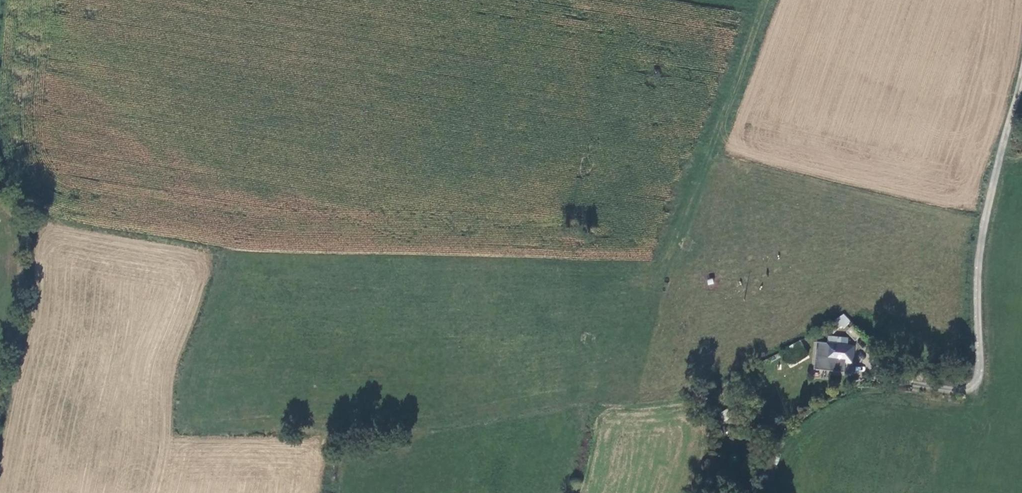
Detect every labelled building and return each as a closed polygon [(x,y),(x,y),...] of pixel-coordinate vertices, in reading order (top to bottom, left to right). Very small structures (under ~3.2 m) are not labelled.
[(834,322),(844,330),(851,320),(841,313),(834,322)] [(827,344),(825,361),(850,364),(852,347),(845,346),(846,340),(834,338),(833,345),(827,344)] [(807,355),(798,340),(791,345),(799,360),(807,355)]
